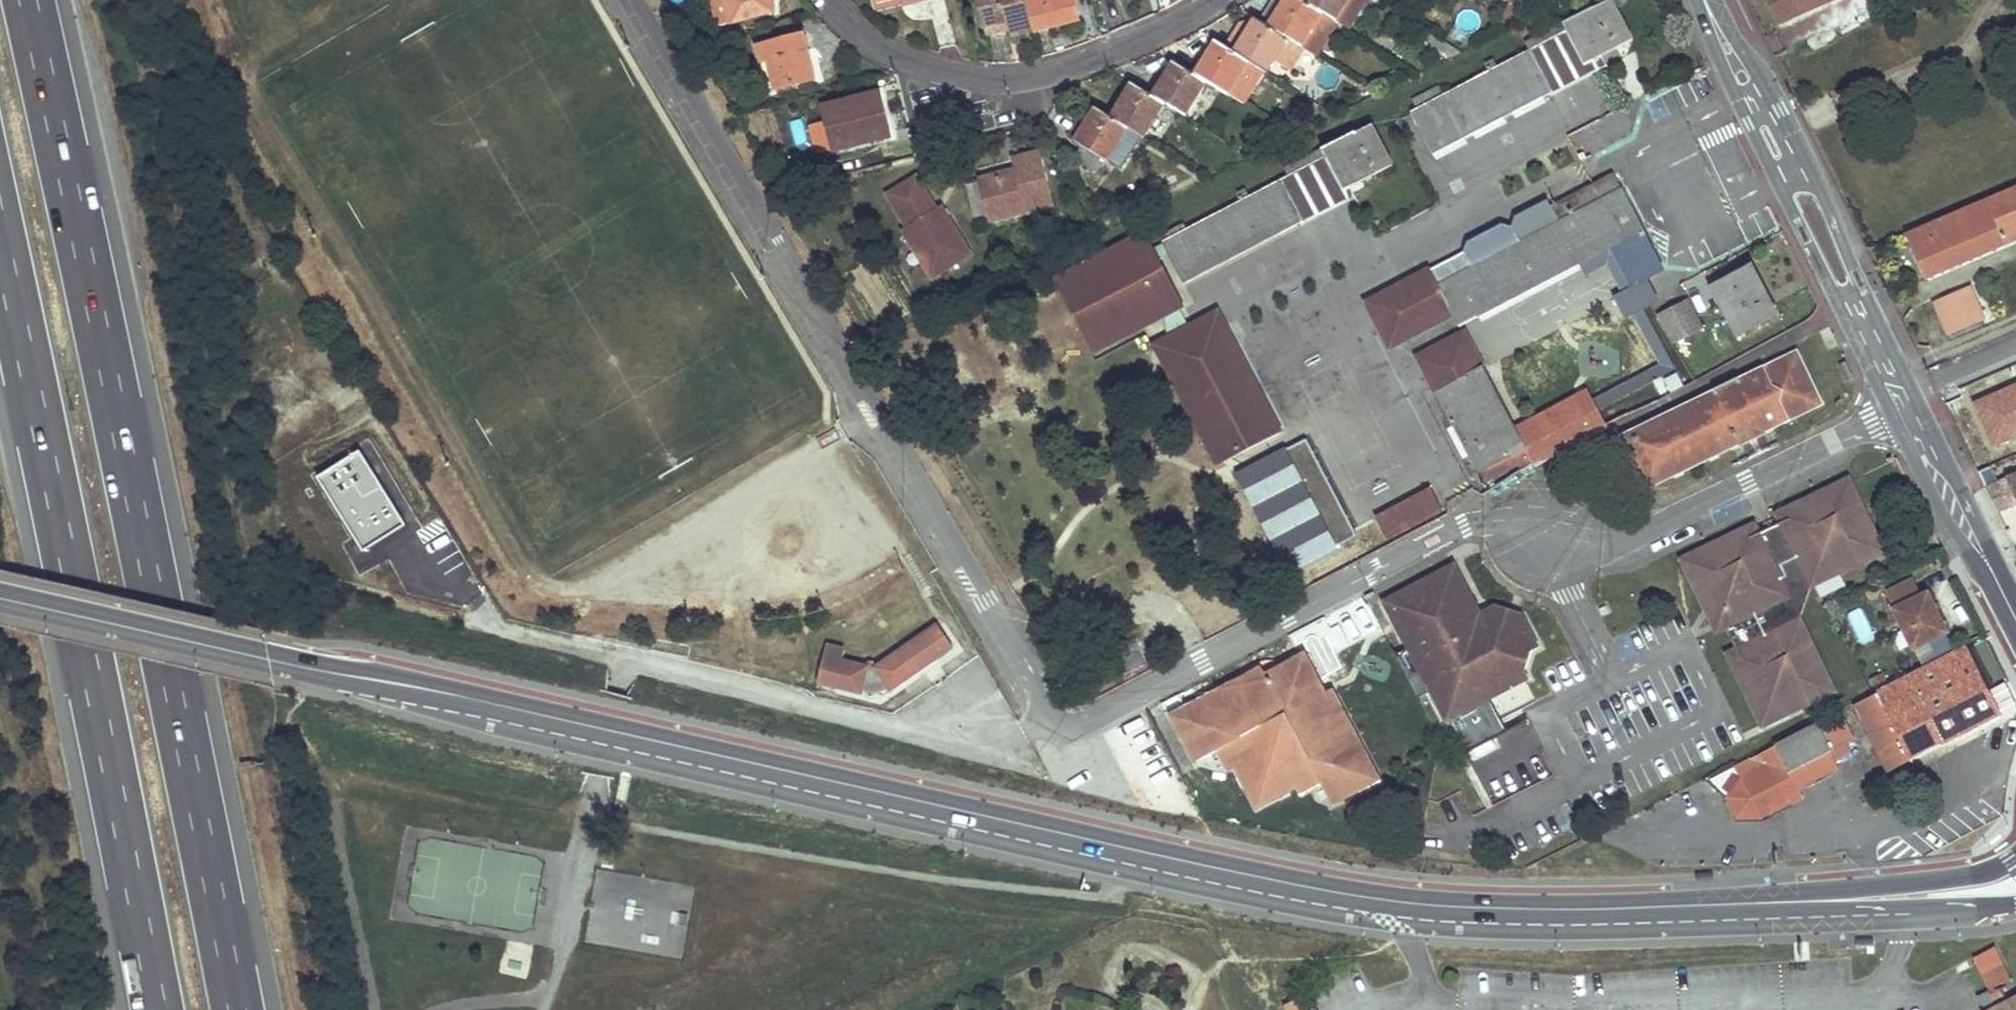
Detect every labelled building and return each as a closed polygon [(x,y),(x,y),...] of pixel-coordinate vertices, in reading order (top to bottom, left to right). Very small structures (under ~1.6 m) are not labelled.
[(734,23),(775,12),(772,0),(728,0),(734,23)] [(988,26),(1011,20),(1013,27),(1015,35),(1038,29),(1030,0),(981,0),(988,26)] [(1074,0),(1030,0),(1038,29),(1079,18),(1074,0)] [(1302,0),(1285,0),(1269,26),(1291,39),(1303,46),(1304,47),(1315,54),(1335,20),(1323,13),(1305,2),(1302,0)] [(1305,2),(1323,13),(1336,20),(1349,0),(1306,0),(1305,2)] [(1336,20),(1351,30),(1370,0),(1349,0),(1336,20)] [(1528,15),(1523,0),(1503,0),(1528,15)] [(1564,24),(1590,74),(1606,65),(1601,56),(1633,40),(1612,0),(1610,0),(1564,24)] [(1780,24),(1834,0),(1769,0),(1780,24)] [(1235,52),(1257,18),(1242,24),(1227,47),(1235,52)] [(1269,26),(1257,18),(1235,52),(1251,62),(1269,73),(1291,39),(1269,26)] [(1011,20),(988,26),(990,35),(1013,27),(1011,20)] [(1564,24),(1528,43),(1531,52),(1554,93),(1590,74),(1564,24)] [(805,36),(742,51),(752,95),(816,80),(805,36)] [(1303,46),(1291,39),(1269,73),(1283,82),(1304,47),(1303,46)] [(1227,47),(1218,41),(1197,77),(1208,83),(1230,96),(1251,62),(1235,52),(1227,47)] [(1531,52),(1413,114),(1434,156),(1554,93),(1531,52)] [(1197,77),(1176,63),(1155,97),(1167,104),(1188,117),(1208,83),(1197,77)] [(1155,97),(1134,84),(1113,118),(1131,129),(1142,136),(1146,138),(1167,104),(1155,97)] [(880,95),(825,108),(835,149),(889,135),(880,95)] [(1113,118),(1098,109),(1091,121),(1077,142),(1084,146),(1076,159),(1101,173),(1108,162),(1111,162),(1131,129),(1113,118)] [(1082,114),(1069,137),(1077,142),(1091,121),(1082,114)] [(1355,133),(1326,148),(1348,190),(1395,165),(1374,125),(1355,133)] [(1142,136),(1131,129),(1111,162),(1125,163),(1142,136)] [(1326,148),(1288,168),(1292,176),(1283,181),(1301,214),(1348,190),(1326,148)] [(1009,172),(970,183),(979,216),(992,213),(993,220),(1053,204),(1039,152),(1017,157),(1020,173),(1009,176),(1009,172)] [(1613,174),(1605,178),(1613,192),(1620,188),(1613,174)] [(1431,269),(1379,295),(1376,305),(1392,335),(1401,337),(1452,312),(1458,324),(1611,246),(1631,286),(1664,269),(1620,188),(1613,192),(1605,178),(1550,206),(1553,212),(1558,221),(1519,240),(1515,231),(1513,227),(1503,224),(1468,242),(1464,252),(1472,268),(1439,284),(1431,269)] [(1184,224),(1160,236),(1186,284),(1305,223),(1301,214),(1283,181),(1188,230),(1184,224)] [(905,232),(932,276),(969,254),(942,209),(932,215),(926,206),(928,202),(928,200),(928,197),(928,195),(927,192),(925,188),(919,184),(916,184),(913,184),(909,184),(906,185),(903,186),(900,188),(898,190),(896,193),(894,197),(894,201),(894,206),(895,208),(897,211),(899,213),(904,216),(909,216),(915,225),(905,232)] [(1907,237),(1926,281),(2008,246),(2006,242),(2015,238),(2015,190),(1907,237)] [(1558,221),(1553,212),(1515,231),(1519,240),(1558,221)] [(2006,242),(2008,246),(2015,242),(2015,238),(2006,242)] [(1165,257),(1079,303),(1096,335),(1182,291),(1165,257)] [(1754,263),(1712,285),(1739,334),(1780,313),(1754,263)] [(1668,308),(1687,297),(1675,276),(1656,287),(1668,308)] [(1971,288),(1937,303),(1952,335),(1985,321),(1971,288)] [(1689,298),(1661,313),(1677,343),(1705,329),(1689,298)] [(1226,458),(1229,461),(1281,434),(1250,374),(1219,314),(1167,341),(1168,348),(1169,352),(1171,361),(1173,368),(1174,373),(1176,378),(1177,382),(1179,387),(1180,391),(1183,395),(1184,399),(1188,407),(1190,411),(1193,417),(1198,423),(1201,428),(1204,433),(1208,437),(1212,442),(1215,447),(1220,452),(1223,455),(1226,458)] [(1458,336),(1425,352),(1422,363),(1431,380),(1443,382),(1448,380),(1450,385),(1437,392),(1483,481),(1520,462),(1523,469),(1534,464),(1536,467),(1572,448),(1556,416),(1549,414),(1517,432),(1484,368),(1477,371),(1474,366),(1477,356),(1469,339),(1458,336)] [(1800,369),(1805,367),(1800,354),(1788,360),(1790,365),(1800,369)] [(1484,368),(1477,356),(1474,366),(1477,371),(1484,368)] [(1718,393),(1638,431),(1640,436),(1636,446),(1631,448),(1644,475),(1649,473),(1659,476),(1662,481),(1743,442),(1741,438),(1763,427),(1765,432),(1811,410),(1809,406),(1813,395),(1817,393),(1805,367),(1800,369),(1790,365),(1788,360),(1742,382),(1741,378),(1716,389),(1718,393)] [(1443,382),(1431,380),(1437,392),(1450,385),(1448,380),(1443,382)] [(1972,401),(1992,447),(2015,437),(2015,383),(1972,401)] [(1809,406),(1811,410),(1824,405),(1817,393),(1813,395),(1809,406)] [(1589,394),(1557,410),(1556,416),(1572,448),(1607,429),(1589,394)] [(1763,427),(1741,438),(1743,442),(1765,432),(1763,427)] [(1638,431),(1626,436),(1631,448),(1636,446),(1640,436),(1638,431)] [(318,478),(365,552),(409,525),(362,450),(318,478)] [(1649,473),(1644,475),(1650,486),(1662,481),(1659,476),(1649,473)] [(2006,477),(2015,498),(2015,473),(2006,477)] [(2006,477),(1986,486),(1998,512),(2015,504),(2015,498),(2006,477)] [(1746,532),(1692,558),(1688,568),(1714,621),(1725,626),(1739,653),(1735,664),(1760,716),(1771,720),(1827,693),(1831,683),(1800,622),(1814,584),(1875,555),(1879,545),(1852,490),(1841,486),(1787,513),(1783,523),(1757,536),(1746,532)] [(1377,519),(1389,542),(1443,513),(1430,490),(1377,519)] [(1442,572),(1387,602),(1450,718),(1528,677),(1520,663),(1524,652),(1538,645),(1535,638),(1525,620),(1511,628),(1500,624),(1492,608),(1468,621),(1442,572)] [(1842,580),(1817,588),(1820,598),(1845,591),(1842,580)] [(1915,580),(1887,593),(1914,648),(1947,632),(1928,593),(1923,596),(1915,580)] [(939,627),(877,668),(891,688),(953,647),(939,627)] [(845,660),(848,650),(828,644),(816,686),(863,699),(871,668),(845,660)] [(1328,695),(1334,692),(1310,646),(1265,671),(1269,679),(1283,671),(1287,680),(1312,686),(1320,682),(1328,695)] [(1968,648),(1856,705),(1890,771),(2001,714),(1968,648)] [(1242,769),(1260,806),(1299,786),(1302,793),(1325,781),(1335,804),(1381,780),(1334,692),(1328,695),(1320,682),(1312,686),(1287,680),(1283,671),(1269,679),(1265,671),(1177,718),(1201,763),(1223,751),(1234,773),(1242,769)] [(1855,740),(1841,713),(1736,768),(1742,780),(1728,799),(1739,821),(1763,820),(1804,799),(1799,790),(1790,774),(1832,752),(1855,740)] [(1832,752),(1790,774),(1799,790),(1841,769),(1832,752)] [(587,942),(685,956),(695,884),(597,870),(587,942)] [(1995,1009),(2015,1009),(2015,999),(1995,1009)]
